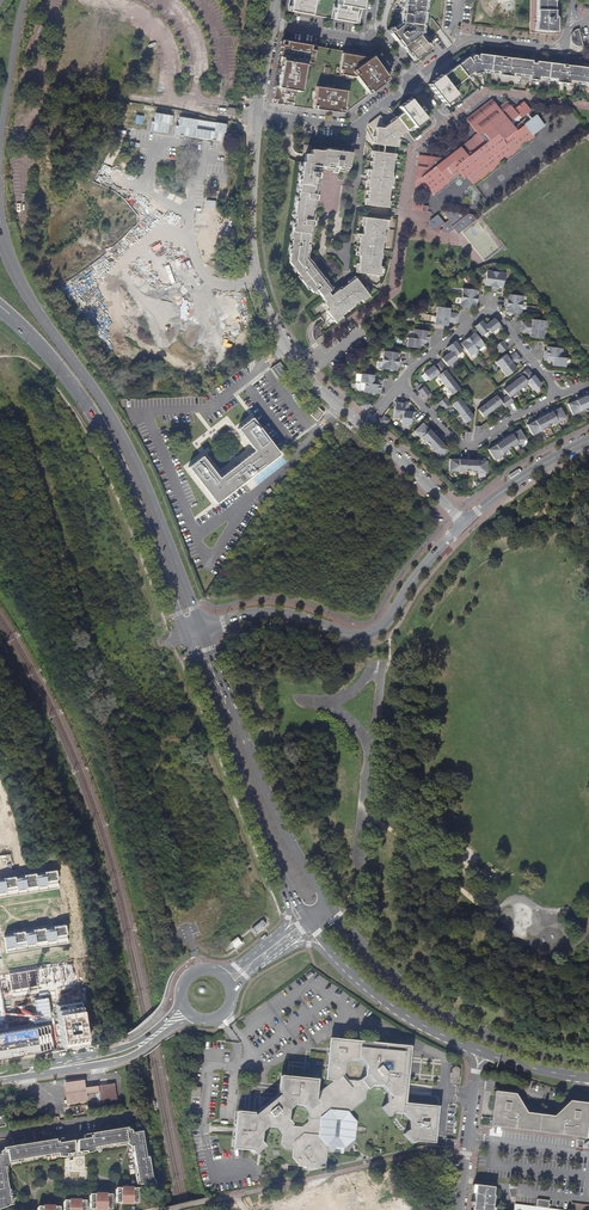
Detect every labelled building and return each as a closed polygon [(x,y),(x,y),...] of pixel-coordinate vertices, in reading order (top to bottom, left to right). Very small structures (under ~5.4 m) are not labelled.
[(287,11),(359,24),(363,0),(289,0),(287,11)] [(420,36),(424,0),(405,0),(401,25),(394,31),(392,28),(388,30),(396,41),(398,40),(403,46),(409,54),(410,53),(416,60),(430,48),(430,47),(431,47),(428,43),(426,44),(420,36)] [(535,30),(546,32),(556,32),(556,21),(556,18),(555,17),(554,16),(554,3),(554,1),(555,1),(555,0),(537,0),(536,19),(535,30)] [(570,38),(570,39),(571,40),(572,43),(573,44),(576,46),(578,47),(580,47),(583,46),(580,36),(578,29),(576,29),(574,31),(572,33),(571,35),(570,38)] [(343,113),(388,79),(372,56),(282,40),(270,103),(343,113)] [(74,55),(62,54),(60,67),(72,69),(74,55)] [(457,65),(467,77),(473,72),(474,74),(483,72),(483,70),(499,72),(499,75),(513,76),(513,73),(530,75),(530,78),(539,80),(539,77),(556,79),(556,82),(570,84),(570,81),(587,83),(586,86),(588,86),(588,68),(567,65),(566,67),(562,67),(562,65),(550,63),(536,61),(536,63),(531,63),(532,61),(506,57),(505,59),(501,59),(501,57),(479,54),(479,56),(475,55),(474,55),(473,56),(472,57),(472,59),(473,60),(471,61),(468,57),(457,65)] [(51,95),(59,105),(64,101),(56,91),(51,95)] [(534,134),(526,123),(517,130),(512,125),(531,110),(527,105),(523,101),(514,108),(507,100),(498,107),(492,99),(466,119),(477,133),(444,158),(419,155),(414,191),(424,192),(429,188),(435,195),(461,175),(463,177),(466,175),(474,185),(536,137),(534,134)] [(237,109),(228,108),(227,115),(236,116),(237,109)] [(382,119),(380,115),(368,124),(372,129),(374,130),(383,123),(381,120),(382,119)] [(537,115),(526,123),(534,134),(545,125),(537,115)] [(366,205),(387,207),(390,186),(388,184),(388,178),(391,176),(394,154),(378,152),(379,145),(396,147),(397,138),(407,130),(397,117),(385,126),(383,123),(374,130),(376,130),(371,170),(369,170),(368,176),(369,176),(369,180),(368,180),(367,186),(369,187),(366,205)] [(322,296),(328,292),(333,288),(331,284),(328,281),(327,282),(324,278),(325,277),(314,264),(313,265),(307,257),(307,256),(309,256),(310,248),(308,247),(309,243),(311,243),(313,226),(315,226),(316,221),(314,221),(315,213),(313,212),(313,209),(316,209),(317,200),(319,200),(319,196),(317,195),(319,178),(321,179),(322,174),(318,173),(318,168),(321,168),(321,167),(326,167),(325,170),(334,170),(333,172),(338,173),(339,171),(347,172),(349,157),(357,158),(358,149),(350,148),(349,153),(323,149),(323,151),(311,150),(311,146),(304,145),(303,154),(305,155),(304,163),(302,162),(289,262),(313,293),(317,290),(322,297),(322,296)] [(412,210),(422,211),(423,205),(423,203),(413,201),(412,210)] [(457,234),(476,220),(471,214),(460,213),(442,211),(449,220),(444,223),(441,226),(443,228),(440,231),(441,232),(449,233),(453,230),(457,234)] [(438,228),(441,226),(444,223),(437,214),(434,217),(430,220),(428,229),(436,230),(438,228)] [(378,245),(382,246),(384,229),(386,229),(387,220),(365,218),(362,235),(360,234),(359,243),(362,243),(361,247),(358,247),(357,255),(360,256),(358,273),(380,275),(381,267),(379,267),(381,249),(377,249),(378,245)] [(490,288),(493,288),(493,287),(495,278),(495,276),(495,271),(487,270),(485,286),(490,287),(490,288)] [(493,287),(493,288),(497,289),(497,288),(498,288),(502,288),(504,272),(495,271),(495,276),(495,278),(493,287)] [(352,280),(366,298),(369,296),(355,278),(352,280)] [(338,290),(334,293),(336,295),(332,297),(330,295),(328,292),(322,296),(322,297),(324,301),(324,303),(328,309),(327,311),(335,321),(341,317),(340,315),(360,300),(362,301),(366,298),(352,280),(340,290),(338,290)] [(462,288),(461,297),(466,298),(468,298),(477,299),(478,299),(479,296),(477,295),(478,290),(462,288)] [(505,299),(505,303),(506,303),(515,304),(522,305),(523,296),(507,294),(507,299),(505,299)] [(478,303),(478,299),(477,299),(468,298),(466,298),(461,297),(460,306),(476,308),(476,303),(478,303)] [(506,303),(505,303),(504,306),(506,307),(505,312),(521,314),(522,305),(515,304),(506,303)] [(458,318),(458,314),(449,312),(450,308),(437,306),(436,316),(458,318)] [(457,323),(458,318),(436,316),(435,325),(447,326),(448,322),(457,323)] [(483,320),(481,321),(484,324),(489,330),(491,333),(500,325),(494,318),(486,324),(483,320)] [(522,322),(521,327),(543,330),(545,320),(532,319),(531,323),(522,322)] [(484,324),(481,321),(474,327),(481,336),(482,336),(489,330),(484,324)] [(312,331),(317,337),(323,333),(318,327),(312,331)] [(521,327),(521,331),(530,333),(529,337),(542,339),(543,330),(521,327)] [(422,339),(430,340),(430,336),(429,336),(429,331),(414,329),(412,338),(417,339),(422,339)] [(469,334),(467,336),(467,338),(473,345),(477,350),(484,345),(474,332),(470,335),(469,334)] [(467,338),(467,336),(464,339),(464,340),(460,343),(470,356),(477,350),(473,345),(467,338)] [(429,345),(430,340),(422,339),(417,339),(412,338),(408,337),(406,347),(419,348),(420,344),(428,345),(429,345)] [(455,341),(446,348),(449,351),(450,350),(455,356),(462,351),(455,341)] [(499,344),(496,346),(498,349),(501,347),(505,344),(502,341),(499,344)] [(501,347),(498,349),(501,353),(508,348),(505,344),(501,347)] [(545,351),(544,355),(561,357),(563,349),(547,347),(546,350),(546,351),(545,351)] [(448,353),(442,358),(447,366),(457,359),(455,356),(450,350),(449,351),(446,348),(445,349),(448,353)] [(398,362),(399,362),(400,358),(399,358),(399,353),(384,351),(383,360),(389,361),(398,362)] [(518,356),(516,352),(508,357),(505,354),(495,362),(501,369),(518,356)] [(561,357),(544,355),(543,360),(553,361),(552,366),(565,367),(566,358),(561,357)] [(521,359),(518,356),(501,369),(506,377),(516,369),(514,365),(521,359)] [(399,366),(399,362),(398,362),(389,361),(383,360),(381,369),(397,371),(398,365),(399,366)] [(442,370),(444,369),(445,368),(440,361),(437,364),(442,370)] [(279,363),(270,369),(278,380),(286,373),(279,363)] [(434,366),(439,373),(440,372),(442,370),(437,364),(434,366)] [(434,366),(433,365),(423,372),(429,380),(438,373),(439,373),(434,366)] [(527,369),(521,374),(522,375),(523,377),(527,374),(530,372),(527,369)] [(452,379),(453,378),(452,376),(450,377),(445,370),(439,374),(447,384),(452,379)] [(527,374),(523,377),(526,381),(533,376),(530,372),(527,374)] [(365,383),(382,385),(383,381),(373,379),(374,375),(361,373),(360,382),(364,383),(365,383)] [(514,381),(513,380),(512,381),(513,382),(519,390),(528,383),(526,381),(523,377),(522,375),(514,381)] [(541,384),(534,375),(533,376),(526,381),(528,383),(533,390),(541,384)] [(452,379),(447,384),(454,393),(459,389),(453,382),(455,381),(453,378),(452,379)] [(513,382),(512,381),(511,382),(511,383),(504,389),(505,391),(508,395),(510,397),(510,396),(519,390),(513,382)] [(365,383),(364,383),(363,392),(378,394),(379,394),(380,389),(381,390),(382,385),(365,383)] [(418,391),(421,395),(427,390),(425,386),(418,391)] [(421,395),(423,398),(427,395),(430,393),(427,390),(421,395)] [(487,400),(486,401),(487,402),(493,410),(501,403),(502,403),(500,401),(496,395),(488,401),(487,400)] [(510,397),(508,395),(504,398),(506,400),(509,404),(514,401),(510,396),(510,397)] [(585,396),(576,400),(580,410),(588,406),(585,396)] [(438,403),(441,406),(444,404),(447,401),(445,398),(438,403)] [(466,408),(468,407),(466,404),(465,405),(459,398),(454,402),(461,412),(466,408)] [(506,400),(504,398),(500,401),(502,403),(501,403),(505,408),(509,404),(506,400)] [(570,402),(567,404),(572,415),(580,412),(580,410),(576,400),(575,398),(569,401),(570,402)] [(367,408),(370,404),(365,399),(362,402),(360,405),(366,410),(367,408)] [(403,409),(404,401),(400,401),(400,403),(395,402),(395,406),(393,418),(402,419),(403,411),(403,409)] [(409,402),(404,401),(403,409),(403,411),(402,419),(401,424),(410,425),(412,412),(408,411),(409,404),(409,402)] [(444,404),(441,406),(443,410),(450,405),(447,401),(444,404)] [(487,402),(486,401),(485,401),(486,403),(478,409),(482,415),(484,417),(493,410),(487,402)] [(466,408),(461,412),(468,421),(473,417),(468,410),(469,409),(468,407),(466,408)] [(558,422),(566,418),(560,407),(557,409),(556,407),(551,410),(552,411),(557,421),(558,422)] [(310,416),(317,421),(324,413),(317,408),(310,416)] [(552,411),(543,416),(548,426),(557,421),(552,411)] [(390,420),(384,415),(379,421),(385,426),(387,423),(390,420)] [(535,420),(540,430),(548,426),(543,416),(535,420)] [(188,467),(216,503),(279,454),(251,418),(237,429),(254,451),(219,478),(202,456),(188,467)] [(529,423),(527,424),(532,435),(540,431),(540,430),(535,420),(534,419),(528,421),(529,423)] [(425,425),(423,422),(414,431),(420,437),(421,436),(429,429),(431,428),(427,423),(425,425)] [(429,429),(421,436),(428,444),(436,436),(429,429)] [(518,444),(526,439),(519,429),(516,430),(515,429),(510,432),(511,433),(517,443),(518,444)] [(511,433),(503,439),(509,448),(517,443),(511,433)] [(442,443),(436,436),(428,444),(434,451),(442,443)] [(503,439),(495,444),(501,453),(509,448),(503,439)] [(433,452),(439,458),(449,450),(446,448),(448,446),(444,442),(442,443),(434,451),(433,452)] [(490,447),(487,449),(494,459),(502,454),(501,453),(495,444),(494,442),(489,446),(490,447)] [(239,460),(250,454),(247,450),(237,456),(239,460)] [(452,458),(449,458),(449,471),(458,471),(458,470),(458,459),(458,457),(452,457),(452,458)] [(477,472),(486,473),(487,460),(484,460),(484,458),(478,458),(478,460),(477,471),(477,472)] [(468,459),(458,459),(458,470),(467,470),(468,459)] [(478,460),(468,459),(467,470),(477,471),(478,460)] [(0,881),(0,897),(58,887),(55,869),(44,871),(44,873),(35,875),(35,873),(24,874),(24,877),(15,878),(14,876),(3,878),(4,880),(0,881)] [(13,935),(3,936),(6,952),(67,942),(64,924),(53,926),(53,928),(44,930),(44,927),(33,929),(33,931),(24,933),(23,931),(12,932),(13,935)] [(223,947),(227,953),(242,942),(238,936),(223,947)] [(434,1121),(436,1109),(403,1105),(404,1089),(408,1049),(330,1040),(327,1078),(330,1079),(332,1082),(348,1114),(365,1099),(366,1090),(371,1086),(382,1087),(387,1093),(386,1103),(381,1107),(389,1117),(394,1113),(404,1114),(409,1120),(408,1130),(403,1134),(411,1144),(417,1140),(432,1141),(433,1129),(431,1128),(432,1121),(434,1121)] [(205,1050),(198,1049),(197,1058),(204,1059),(205,1050)] [(343,1146),(353,1138),(354,1122),(348,1114),(332,1082),(313,1097),(312,1097),(314,1082),(280,1078),(279,1095),(272,1100),(264,1099),(260,1103),(259,1111),(254,1115),(237,1114),(234,1147),(249,1148),(254,1154),(263,1147),(260,1142),(261,1132),(267,1127),(277,1128),(282,1134),(281,1144),(285,1149),(293,1150),(292,1156),(300,1167),(317,1169),(326,1160),(328,1144),(343,1146)] [(86,1101),(85,1094),(84,1088),(83,1081),(63,1084),(66,1104),(86,1101)] [(99,1092),(100,1102),(116,1100),(114,1084),(98,1085),(98,1086),(99,1092)] [(191,1086),(190,1096),(200,1097),(201,1087),(193,1086),(191,1086)] [(495,1127),(576,1137),(580,1138),(586,1133),(588,1110),(588,1103),(569,1100),(553,1116),(526,1112),(515,1093),(494,1091),(490,1120),(495,1127)] [(126,1142),(130,1135),(131,1133),(131,1132),(131,1131),(131,1130),(130,1130),(130,1129),(128,1130),(127,1131),(125,1131),(125,1130),(119,1131),(119,1133),(97,1136),(97,1134),(88,1136),(87,1135),(86,1135),(85,1135),(84,1135),(84,1136),(84,1137),(84,1141),(78,1142),(78,1148),(85,1147),(86,1153),(90,1152),(94,1151),(94,1147),(126,1142)] [(134,1134),(130,1141),(131,1141),(138,1184),(153,1185),(154,1184),(155,1184),(155,1183),(155,1182),(154,1181),(154,1180),(152,1180),(151,1177),(149,1177),(148,1172),(150,1171),(149,1160),(146,1160),(146,1155),(147,1155),(146,1144),(144,1144),(142,1133),(134,1134)] [(4,1156),(8,1161),(57,1154),(58,1157),(64,1157),(67,1156),(65,1150),(72,1149),(72,1143),(64,1144),(64,1140),(63,1139),(63,1138),(62,1138),(61,1138),(60,1139),(60,1140),(50,1142),(50,1144),(46,1145),(45,1143),(39,1144),(39,1146),(23,1148),(23,1146),(17,1147),(17,1149),(12,1150),(12,1148),(6,1149),(6,1150),(4,1151),(3,1150),(2,1150),(1,1151),(0,1151),(0,1152),(0,1153),(1,1153),(4,1156)] [(445,1146),(454,1147),(455,1140),(446,1139),(445,1146)] [(11,1205),(3,1162),(0,1158),(0,1209),(11,1205)] [(508,1189),(510,1196),(515,1197),(517,1185),(509,1184),(508,1189)] [(492,1204),(488,1204),(489,1199),(493,1200),(494,1196),(492,1196),(494,1187),(475,1185),(472,1209),(492,1209),(492,1204)] [(115,1189),(115,1201),(118,1201),(119,1203),(122,1203),(124,1202),(125,1203),(128,1203),(129,1202),(130,1203),(134,1203),(135,1202),(137,1202),(137,1189),(115,1189)] [(89,1196),(89,1208),(90,1208),(92,1208),(93,1209),(96,1209),(97,1208),(99,1209),(101,1209),(103,1208),(104,1209),(107,1209),(109,1208),(111,1208),(111,1196),(89,1196)] [(537,1199),(536,1206),(548,1208),(549,1200),(537,1199)] [(63,1209),(85,1209),(85,1202),(63,1202),(63,1209)]
